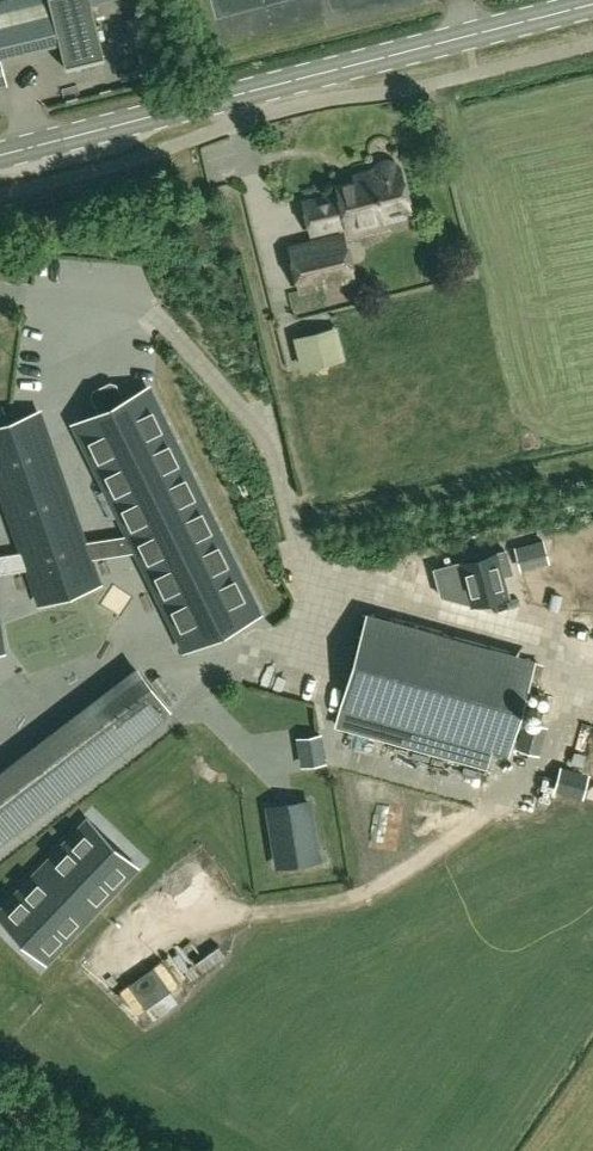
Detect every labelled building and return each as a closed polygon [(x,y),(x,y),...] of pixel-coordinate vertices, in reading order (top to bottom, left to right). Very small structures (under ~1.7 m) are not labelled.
[(7,83),(0,56),(61,41),(67,69),(107,59),(92,0),(1,0),(0,0),(0,85),(7,83)] [(144,9),(152,7),(150,0),(142,0),(144,9)] [(409,208),(399,169),(398,167),(397,166),(395,164),(394,163),(392,162),(389,161),(387,161),(385,161),(383,161),(381,162),(379,163),(377,165),(376,167),(374,169),(374,171),(360,174),(357,180),(338,185),(340,193),(304,201),(312,232),(349,223),(350,228),(386,219),(384,214),(409,208)] [(354,276),(343,235),(292,247),(302,289),(354,276)] [(44,308),(68,312),(70,301),(46,297),(44,308)] [(348,362),(344,327),(304,332),(308,366),(348,362)] [(187,646),(255,612),(146,390),(78,423),(133,535),(85,542),(90,556),(139,549),(187,646)] [(23,553),(0,556),(0,571),(28,566),(40,601),(98,580),(90,556),(85,542),(40,413),(0,427),(0,487),(23,553)] [(460,562),(472,604),(508,594),(502,574),(512,572),(506,550),(460,562)] [(559,588),(532,578),(523,600),(551,610),(559,588)] [(507,751),(534,653),(364,608),(338,707),(507,751)] [(161,751),(156,731),(179,712),(175,697),(134,646),(126,649),(89,678),(67,684),(76,697),(79,704),(64,709),(60,696),(58,697),(37,703),(9,725),(18,736),(31,732),(35,746),(5,769),(10,785),(1,787),(4,800),(0,803),(0,878),(161,751)] [(300,762),(324,759),(320,730),(295,734),(300,762)] [(301,846),(315,844),(309,801),(269,807),(279,864),(303,860),(301,846)] [(91,909),(134,865),(89,822),(0,915),(0,916),(44,958),(87,914),(71,898),(75,894),(91,909)]
